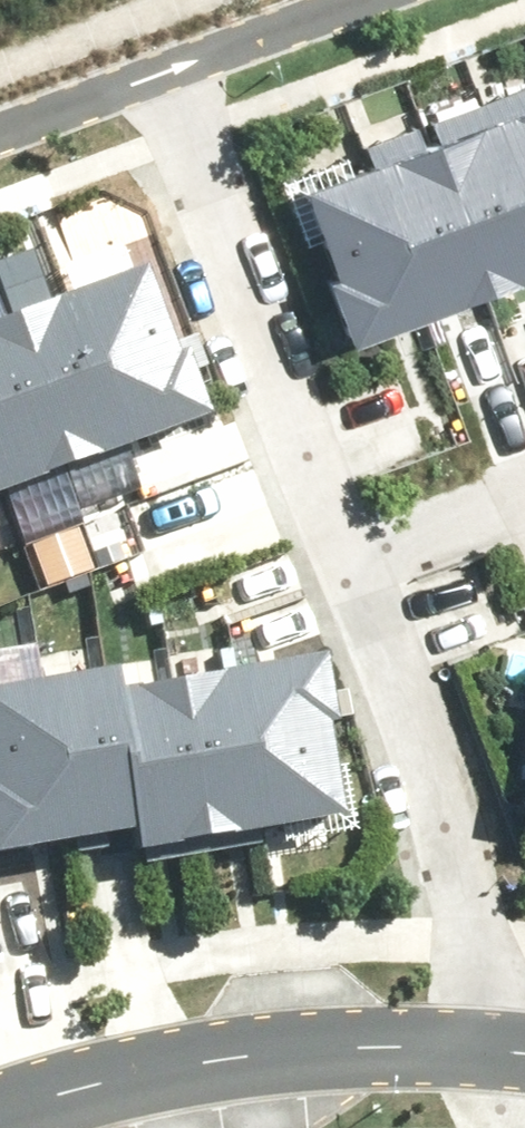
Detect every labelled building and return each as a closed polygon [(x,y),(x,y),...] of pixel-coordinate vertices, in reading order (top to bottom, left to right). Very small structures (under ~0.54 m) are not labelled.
[(276,165),(329,310),(524,238),(524,74),(276,165)] [(195,411),(144,259),(0,307),(0,475),(195,411)] [(325,810),(311,669),(125,688),(122,652),(0,664),(0,842),(325,810)] [(516,778),(524,780),(524,737),(516,778)]
